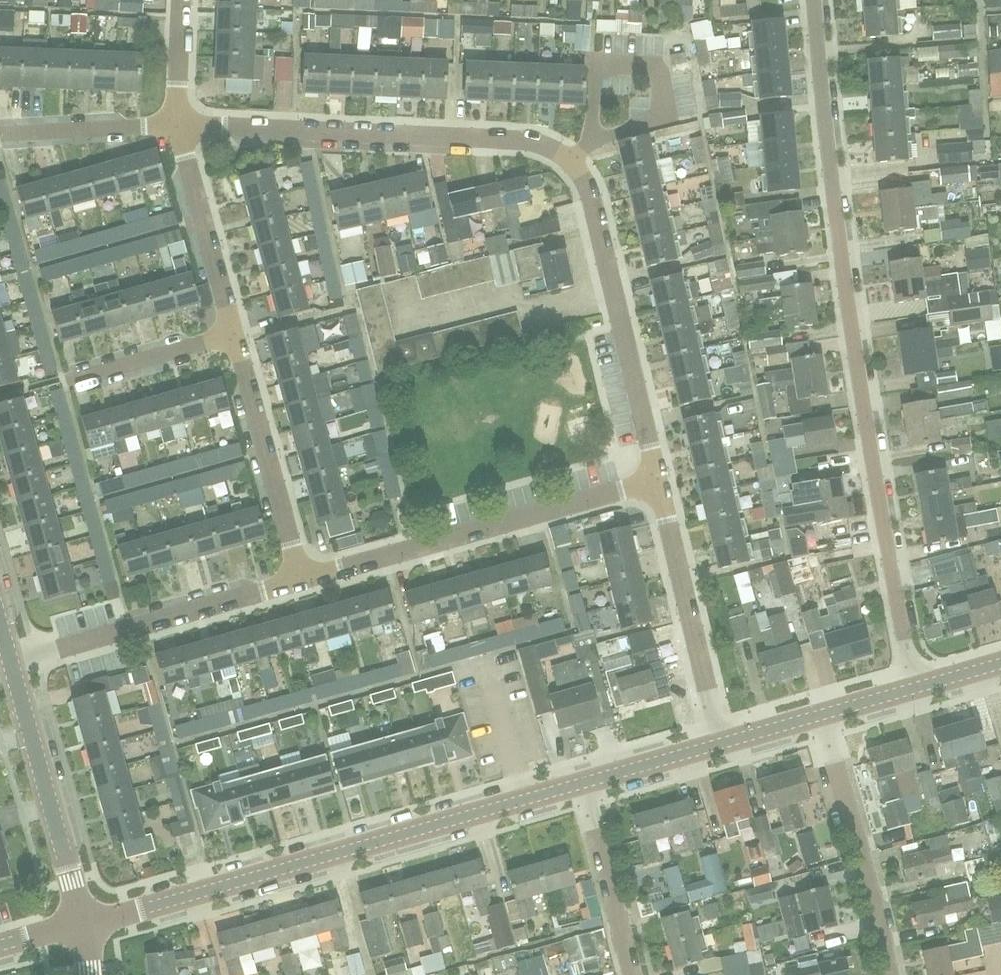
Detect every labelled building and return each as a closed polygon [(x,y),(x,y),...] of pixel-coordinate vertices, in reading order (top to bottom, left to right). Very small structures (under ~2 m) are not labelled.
[(59,0),(59,8),(70,8),(71,1),(59,0)] [(143,0),(119,0),(119,12),(143,13),(143,0)] [(170,0),(157,0),(158,11),(171,10),(170,0)] [(220,8),(255,10),(256,0),(220,0),(220,8)] [(305,8),(306,0),(293,0),(293,8),(305,8)] [(305,8),(315,8),(315,0),(306,0),(305,8)] [(315,8),(315,9),(333,10),(333,0),(315,0),(315,8)] [(348,10),(357,10),(358,0),(333,0),(333,10),(348,10)] [(388,0),(358,0),(357,10),(387,12),(388,0)] [(410,13),(411,3),(403,3),(403,0),(388,0),(387,12),(410,13)] [(410,13),(425,14),(425,1),(411,0),(411,3),(410,13)] [(581,0),(568,0),(567,12),(580,13),(581,0)] [(592,3),(600,4),(600,0),(588,0),(586,17),(592,17),(592,3)] [(660,7),(659,17),(676,18),(677,0),(660,0),(660,7)] [(676,18),(684,19),(685,8),(693,8),(693,0),(677,0),(676,18)] [(736,5),(735,5),(735,0),(727,0),(728,5),(720,5),(722,20),(735,18),(736,5)] [(864,14),(899,11),(899,10),(898,0),(863,0),(864,14)] [(1000,9),(1000,0),(986,0),(987,9),(1000,9)] [(425,1),(425,14),(437,15),(437,2),(425,1)] [(461,16),(475,16),(475,3),(461,3),(461,16)] [(475,3),(475,16),(487,17),(488,4),(475,3)] [(736,5),(735,18),(748,17),(747,4),(736,5)] [(511,18),(525,18),(525,6),(512,5),(511,18)] [(525,6),(525,18),(537,19),(537,6),(525,6)] [(220,8),(219,32),(254,33),(255,10),(220,8)] [(629,10),(628,23),(627,35),(641,35),(642,11),(629,10)] [(904,10),(899,10),(899,11),(864,14),(866,39),(895,37),(895,35),(900,35),(899,20),(904,19),(904,10)] [(0,11),(0,32),(13,32),(14,12),(0,11)] [(26,11),(26,12),(26,21),(26,24),(43,25),(44,12),(26,11)] [(266,32),(283,32),(283,13),(266,13),(266,32)] [(72,14),(72,16),(71,34),(86,35),(87,15),(72,14)] [(331,28),(331,16),(315,15),(315,14),(303,14),(303,30),(300,30),(300,48),(307,48),(308,41),(308,31),(314,31),(315,28),(331,28)] [(346,27),(352,27),(353,17),(338,16),(337,27),(346,27)] [(377,29),(378,16),(366,16),(365,28),(377,29)] [(146,19),(138,19),(119,18),(118,28),(138,29),(138,28),(146,29),(146,19)] [(400,29),(401,19),(388,18),(388,29),(400,29)] [(424,31),(424,19),(409,18),(408,30),(409,30),(409,38),(422,38),(423,30),(424,31)] [(105,19),(95,19),(95,28),(105,28),(105,19)] [(455,39),(456,22),(426,21),(426,30),(437,30),(437,38),(455,39)] [(492,35),(493,22),(462,21),(462,22),(461,34),(476,35),(492,35)] [(750,50),(785,47),(782,21),(753,24),(754,35),(748,36),(750,50)] [(512,23),(503,22),(493,22),(493,37),(510,39),(512,23)] [(709,53),(717,51),(714,37),(711,22),(691,25),(694,42),(693,42),(698,68),(711,65),(709,53)] [(554,38),(554,24),(540,24),(539,37),(554,38)] [(575,43),(576,26),(560,25),(560,31),(559,39),(564,39),(564,43),(563,51),(570,51),(571,43),(575,43)] [(932,41),(961,38),(960,25),(932,27),(932,41)] [(590,26),(576,26),(575,43),(574,51),(589,51),(590,26)] [(964,41),(977,40),(976,26),(963,26),(964,41)] [(219,32),(218,55),(253,57),(254,33),(219,32)] [(92,90),(116,91),(117,55),(104,55),(105,45),(94,44),(93,54),(94,54),(92,90)] [(22,87),(23,51),(24,51),(24,46),(11,45),(10,51),(0,50),(0,87),(22,87)] [(938,61),(964,59),(962,45),(937,47),(938,61)] [(751,60),(753,74),(753,75),(787,72),(785,47),(750,50),(750,51),(755,50),(756,59),(751,60)] [(329,50),(329,59),(327,95),(351,96),(352,60),(340,59),(340,51),(329,50)] [(377,61),(376,61),(374,97),(398,98),(399,62),(398,62),(398,51),(378,50),(377,61)] [(22,87),(45,88),(47,52),(24,51),(23,51),(22,87)] [(47,52),(45,88),(69,89),(70,53),(47,52)] [(715,54),(716,71),(743,70),(742,52),(715,54)] [(69,89),(92,90),(94,54),(93,54),(70,53),(69,89)] [(401,62),(399,62),(398,98),(421,99),(423,63),(410,62),(411,53),(401,53),(401,62)] [(670,56),(670,57),(666,58),(668,67),(673,66),(687,63),(685,53),(670,56)] [(117,55),(116,91),(140,92),(142,56),(117,55)] [(260,70),(253,70),(253,57),(218,55),(217,79),(252,81),(252,78),(260,79),(260,70)] [(897,59),(897,60),(868,63),(870,88),(905,85),(904,68),(909,68),(908,57),(897,59)] [(276,58),(275,82),(292,83),(293,59),(276,58)] [(327,95),(329,59),(305,58),(303,94),(327,95)] [(376,61),(352,60),(351,96),(374,97),(376,61)] [(447,64),(423,63),(421,99),(446,100),(447,64)] [(958,79),(979,77),(977,64),(957,66),(958,79)] [(489,102),(491,66),(466,65),(465,101),(489,102)] [(514,67),(491,66),(489,102),(512,103),(514,67)] [(537,68),(514,67),(512,103),(536,104),(537,68)] [(561,69),(537,68),(536,104),(559,105),(561,69)] [(585,70),(561,69),(559,105),(583,106),(585,70)] [(744,88),(754,87),(755,100),(760,99),(760,101),(790,97),(787,72),(753,75),(753,74),(743,75),(744,88)] [(996,97),(1000,96),(1000,74),(992,76),(996,97)] [(232,83),(231,97),(258,97),(258,84),(232,83)] [(905,85),(870,88),(873,113),(907,110),(906,95),(900,95),(899,86),(905,86),(905,85)] [(969,104),(982,103),(981,91),(968,92),(969,104)] [(741,107),(742,93),(721,92),(721,106),(741,107)] [(706,112),(720,109),(717,95),(704,97),(706,112)] [(982,103),(969,104),(970,117),(983,117),(982,103)] [(721,114),(723,127),(748,123),(745,110),(721,114)] [(907,110),(873,113),(875,138),(910,135),(910,134),(908,120),(902,121),(901,113),(907,112),(907,110)] [(708,116),(707,116),(707,117),(709,124),(710,129),(723,127),(721,114),(708,116)] [(761,117),(762,122),(762,125),(757,126),(759,144),(792,140),(789,114),(761,117)] [(911,159),(910,145),(916,144),(915,134),(910,134),(910,135),(875,138),(877,164),(906,161),(906,159),(911,159)] [(693,153),(705,150),(702,137),(690,140),(693,153)] [(618,145),(624,170),(658,162),(654,146),(648,147),(646,138),(618,145)] [(759,144),(749,145),(750,155),(759,154),(761,169),(795,165),(792,140),(759,144)] [(986,154),(985,141),(972,142),(973,155),(986,154)] [(939,164),(972,162),(971,143),(937,146),(939,164)] [(705,150),(693,153),(695,165),(708,163),(705,150)] [(157,151),(133,158),(142,188),(165,181),(157,151)] [(729,157),(716,160),(710,161),(713,173),(715,173),(715,174),(732,172),(729,157)] [(118,195),(142,188),(133,158),(110,164),(118,195)] [(239,180),(245,204),(277,195),(272,173),(287,169),(285,162),(269,166),(271,171),(239,180)] [(624,170),(630,194),(664,186),(660,170),(654,171),(653,163),(658,162),(624,170)] [(107,198),(118,195),(110,164),(87,171),(95,201),(96,201),(99,214),(111,211),(107,198)] [(675,164),(662,168),(667,185),(680,182),(675,164)] [(798,191),(795,165),(761,169),(766,168),(767,178),(762,179),(763,193),(769,192),(769,194),(798,191)] [(977,181),(990,180),(989,165),(976,167),(977,181)] [(939,172),(940,184),(941,185),(970,182),(968,168),(939,172)] [(72,208),(95,201),(87,171),(64,177),(72,208)] [(729,189),(728,184),(734,183),(732,172),(715,174),(718,189),(722,208),(737,208),(745,206),(743,193),(732,195),(731,189),(729,189)] [(408,216),(432,210),(424,176),(400,181),(408,216)] [(49,215),(72,208),(64,177),(41,184),(49,215)] [(11,204),(4,179),(0,180),(0,207),(11,204)] [(512,240),(520,242),(521,244),(561,233),(557,221),(521,230),(518,219),(519,218),(516,206),(529,203),(523,179),(499,185),(509,229),(512,240)] [(408,216),(400,181),(377,186),(385,221),(408,216)] [(945,194),(931,196),(930,181),(914,183),(915,192),(911,192),(911,189),(880,192),(883,214),(932,208),(943,207),(943,206),(947,205),(945,194)] [(25,221),(49,215),(41,184),(17,191),(25,221)] [(541,207),(553,199),(544,184),(531,192),(541,207)] [(474,191),(479,214),(491,211),(494,225),(496,224),(498,232),(509,229),(499,185),(474,191)] [(385,221),(377,186),(355,191),(362,226),(385,221)] [(630,194),(636,218),(664,212),(664,211),(669,210),(666,195),(661,197),(659,188),(664,187),(664,186),(630,194)] [(702,202),(715,199),(713,187),(700,189),(702,202)] [(362,226),(355,191),(331,197),(339,231),(362,226)] [(479,214),(474,191),(448,198),(452,211),(440,214),(451,266),(465,263),(460,243),(472,240),(466,217),(479,214)] [(277,195),(245,204),(252,227),(284,218),(277,195)] [(715,199),(702,202),(705,214),(717,212),(715,199)] [(754,229),(756,240),(808,233),(806,224),(802,225),(800,213),(785,215),(783,202),(747,207),(749,220),(770,217),(772,227),(754,229)] [(1000,217),(1000,203),(982,205),(983,219),(1000,217)] [(921,232),(919,221),(944,218),(943,207),(932,208),(883,214),(885,233),(904,231),(904,234),(921,232)] [(154,230),(177,224),(174,212),(150,218),(154,230)] [(636,218),(642,243),(675,235),(671,220),(667,221),(664,212),(636,218)] [(154,230),(150,218),(127,225),(131,237),(154,230)] [(252,227),(258,250),(290,241),(284,218),(252,227)] [(960,220),(939,222),(939,223),(942,242),(961,239),(960,220)] [(707,226),(711,244),(723,242),(720,223),(707,226)] [(131,237),(127,225),(104,232),(107,244),(131,237)] [(170,255),(168,247),(182,243),(179,231),(156,237),(159,249),(161,258),(170,255)] [(107,244),(104,232),(81,238),(84,250),(107,244)] [(675,235),(642,243),(648,268),(676,261),(676,259),(680,258),(678,248),(687,246),(683,233),(675,235)] [(808,233),(756,240),(758,253),(774,251),(776,259),(806,254),(804,242),(809,241),(808,233)] [(136,256),(159,249),(156,237),(132,244),(136,256)] [(84,250),(81,238),(58,245),(61,257),(84,250)] [(294,255),(290,241),(258,250),(264,273),(297,264),(304,262),(302,252),(294,255)] [(713,255),(714,255),(713,251),(710,244),(709,242),(690,249),(695,263),(713,255)] [(714,255),(713,255),(714,257),(726,255),(723,242),(711,244),(713,251),(714,255)] [(547,292),(573,286),(565,250),(546,255),(543,243),(513,250),(520,279),(543,273),(547,292)] [(136,256),(132,244),(109,251),(113,262),(136,256)] [(61,257),(58,245),(35,252),(38,263),(61,257)] [(380,277),(396,274),(391,246),(375,248),(380,277)] [(968,272),(991,268),(988,248),(965,251),(968,272)] [(445,249),(429,253),(432,268),(448,264),(445,249)] [(113,262),(109,251),(86,257),(89,269),(113,262)] [(325,278),(338,275),(333,253),(320,256),(325,278)] [(177,312),(201,305),(192,275),(178,279),(170,255),(161,258),(168,282),(177,312)] [(89,269),(86,257),(63,264),(66,275),(89,269)] [(490,258),(478,261),(484,285),(496,282),(490,258)] [(727,259),(715,262),(717,275),(730,273),(727,259)] [(889,264),(892,284),(956,274),(940,276),(938,268),(921,270),(919,259),(889,264)] [(368,281),(363,261),(340,266),(345,287),(368,281)] [(478,261),(466,264),(472,289),(484,285),(478,261)] [(738,279),(766,275),(764,261),(736,266),(738,279)] [(66,275),(63,264),(40,270),(44,282),(66,275)] [(264,273),(271,296),(303,287),(303,286),(312,284),(309,275),(301,278),(297,264),(264,273)] [(453,267),(459,292),(472,289),(466,264),(453,267)] [(459,292),(453,267),(441,271),(447,295),(459,292)] [(441,271),(429,274),(435,298),(447,295),(441,271)] [(773,274),(773,275),(775,289),(776,290),(780,289),(782,299),(759,303),(761,313),(814,305),(811,285),(799,287),(797,271),(773,274)] [(429,274),(428,274),(416,277),(422,301),(435,298),(429,274)] [(956,274),(892,284),(895,304),(925,300),(925,298),(958,293),(956,274)] [(343,298),(338,275),(325,278),(330,301),(343,298)] [(775,289),(773,275),(738,281),(741,295),(775,289)] [(657,309),(691,300),(687,285),(682,286),(679,276),(650,283),(657,309)] [(177,312),(168,282),(145,288),(154,319),(177,312)] [(130,325),(122,295),(111,298),(107,283),(94,287),(98,301),(99,301),(107,332),(130,325)] [(384,297),(381,285),(357,291),(360,303),(384,297)] [(303,287),(271,296),(277,320),(310,311),(303,287)] [(154,319),(145,288),(122,295),(130,325),(154,319)] [(948,298),(950,313),(998,305),(996,290),(948,298)] [(99,301),(98,301),(86,305),(83,291),(71,294),(75,308),(84,338),(107,332),(99,301)] [(384,297),(360,303),(363,314),(387,308),(384,297)] [(657,309),(663,333),(696,325),(696,323),(692,310),(688,311),(686,302),(691,300),(657,309)] [(735,302),(723,304),(722,304),(725,318),(738,315),(735,302)] [(814,305),(761,313),(762,326),(785,322),(786,331),(817,326),(814,305)] [(951,348),(960,346),(957,329),(962,329),(961,325),(991,320),(990,313),(996,313),(995,306),(998,306),(998,305),(950,313),(952,331),(940,332),(941,337),(931,339),(930,330),(900,335),(903,356),(951,348)] [(75,308),(52,315),(60,345),(84,338),(75,308)] [(387,308),(363,314),(366,326),(390,320),(387,308)] [(511,341),(524,338),(517,312),(505,315),(511,341)] [(344,317),(349,340),(362,337),(361,333),(356,314),(344,317)] [(505,315),(492,318),(499,344),(511,341),(505,315)] [(738,315),(725,318),(728,330),(740,328),(738,315)] [(8,332),(15,330),(12,320),(2,323),(0,316),(0,335),(5,334),(4,333),(8,332)] [(499,344),(492,318),(480,321),(486,347),(499,344)] [(390,320),(366,326),(369,338),(393,332),(390,320)] [(663,333),(669,358),(702,349),(702,348),(699,336),(714,333),(710,320),(696,323),(696,325),(663,333)] [(480,321),(467,325),(474,351),(486,347),(480,321)] [(474,351),(467,325),(455,328),(462,354),(474,351)] [(455,328),(443,331),(449,357),(462,354),(455,328)] [(266,338),(273,362),(304,353),(304,354),(312,352),(309,342),(302,344),(298,330),(266,338)] [(755,334),(748,336),(750,350),(760,349),(765,348),(783,345),(780,330),(755,334)] [(449,357),(443,331),(430,334),(437,360),(449,357)] [(393,332),(369,338),(372,349),(396,343),(393,332)] [(11,358),(11,357),(22,354),(19,344),(8,347),(5,334),(0,335),(0,361),(11,358)] [(396,343),(372,349),(379,375),(425,363),(437,360),(430,334),(418,337),(396,343)] [(354,359),(367,356),(362,337),(349,340),(354,359)] [(765,348),(766,354),(767,365),(788,362),(785,345),(783,345),(765,348)] [(669,358),(675,382),(708,374),(705,361),(712,359),(709,347),(702,348),(702,349),(669,358)] [(953,357),(951,348),(903,356),(907,376),(936,371),(934,360),(953,357)] [(735,367),(748,365),(745,352),(732,354),(735,367)] [(308,368),(304,354),(304,353),(273,362),(279,385),(311,376),(311,377),(318,375),(316,366),(308,368)] [(825,376),(822,356),(792,361),(793,370),(765,375),(766,378),(757,379),(758,386),(757,386),(825,376)] [(0,361),(0,387),(18,382),(11,358),(0,361)] [(360,383),(373,380),(368,360),(355,363),(360,383)] [(957,382),(955,372),(936,374),(937,386),(957,382)] [(708,374),(675,382),(681,407),(710,400),(709,399),(713,398),(709,382),(705,383),(703,375),(708,374)] [(279,385),(285,408),(317,400),(311,377),(311,376),(279,385)] [(825,376),(757,386),(764,421),(776,419),(771,394),(778,393),(796,391),(798,402),(828,397),(825,376)] [(198,387),(206,417),(230,411),(222,380),(198,387)] [(742,398),(753,395),(751,381),(739,384),(742,398)] [(938,400),(973,394),(970,381),(936,387),(938,400)] [(366,406),(378,403),(374,384),(361,387),(366,406)] [(175,394),(183,424),(206,417),(198,387),(175,394)] [(164,445),(176,442),(171,427),(183,424),(175,394),(151,400),(160,430),(160,431),(164,445)] [(30,424),(23,399),(0,406),(0,432),(30,424)] [(137,437),(160,431),(160,430),(151,400),(128,407),(137,437)] [(285,408),(292,431),(323,423),(317,400),(285,408)] [(757,412),(754,400),(742,402),(744,415),(757,412)] [(971,404),(952,407),(953,408),(935,412),(933,401),(903,406),(907,426),(980,414),(989,413),(987,401),(971,404)] [(114,444),(113,444),(117,457),(129,454),(125,440),(137,437),(128,407),(105,413),(114,444)] [(372,430),(384,427),(379,407),(367,410),(372,430)] [(114,444),(105,413),(81,420),(90,450),(113,444),(114,444)] [(683,423),(689,448),(719,441),(719,440),(723,439),(719,423),(723,422),(721,413),(713,416),(683,423)] [(938,431),(956,428),(956,430),(970,427),(981,426),(980,414),(907,426),(911,448),(940,443),(938,431)] [(783,427),(785,440),(804,436),(806,449),(835,444),(832,418),(783,427)] [(292,431),(298,454),(330,446),(323,423),(292,431)] [(4,457),(36,448),(30,424),(0,432),(0,442),(4,457)] [(377,453),(390,450),(385,430),(372,433),(377,453)] [(952,455),(972,452),(969,438),(950,441),(952,455)] [(787,449),(785,440),(767,443),(772,466),(794,462),(791,448),(787,449)] [(695,472),(725,465),(730,464),(726,449),(721,450),(719,441),(689,448),(695,472)] [(750,444),(753,458),(765,455),(763,442),(750,444)] [(219,462),(242,456),(239,444),(216,451),(219,462)] [(298,454),(304,477),(336,469),(330,446),(298,454)] [(4,457),(11,481),(43,472),(36,448),(4,457)] [(219,462),(216,451),(193,457),(196,469),(219,462)] [(378,457),(384,481),(396,477),(391,454),(378,457)] [(768,467),(765,455),(753,458),(758,482),(774,479),(772,466),(768,467)] [(196,469),(193,457),(170,464),(173,475),(196,469)] [(221,469),(224,481),(248,474),(244,462),(221,469)] [(794,462),(772,466),(774,479),(780,477),(796,474),(794,462)] [(173,475),(170,464),(146,470),(150,482),(173,475)] [(695,472),(701,496),(730,489),(735,488),(732,472),(726,473),(725,465),(695,472)] [(224,481),(221,469),(198,476),(201,488),(224,481)] [(304,477),(310,501),(342,492),(343,494),(355,491),(352,480),(340,483),(336,469),(304,477)] [(150,482),(146,470),(123,477),(127,488),(150,482)] [(970,476),(947,480),(945,470),(916,475),(920,497),(949,492),(972,488),(970,476)] [(11,481),(17,505),(49,496),(50,496),(57,494),(54,484),(47,486),(43,472),(11,481)] [(175,482),(178,494),(201,488),(198,476),(175,482)] [(127,488),(123,477),(100,483),(103,495),(127,488)] [(396,477),(384,481),(387,497),(388,497),(389,500),(401,497),(396,477)] [(783,490),(780,477),(774,479),(777,491),(781,510),(844,500),(840,479),(809,484),(809,486),(792,488),(792,489),(783,490)] [(178,494),(175,482),(152,489),(155,501),(178,494)] [(155,501),(152,489),(128,495),(132,507),(155,501)] [(701,496),(706,521),(741,513),(737,496),(732,498),(730,489),(701,496)] [(762,508),(775,504),(772,491),(759,494),(762,508)] [(317,524),(326,522),(330,538),(354,531),(350,514),(349,515),(343,494),(342,492),(310,501),(317,524)] [(949,492),(920,497),(925,523),(977,513),(975,503),(952,507),(949,492)] [(105,502),(105,503),(101,504),(107,524),(114,522),(111,513),(132,507),(128,495),(105,502)] [(17,505),(24,529),(56,520),(56,521),(63,518),(60,507),(53,509),(50,496),(49,496),(17,505)] [(850,506),(845,506),(844,500),(781,510),(785,528),(815,522),(816,526),(847,520),(847,518),(852,517),(850,506)] [(775,504),(762,508),(764,520),(777,517),(775,504)] [(207,509),(210,522),(211,522),(219,553),(242,546),(234,516),(221,520),(217,506),(207,509)] [(365,516),(378,547),(400,538),(386,507),(365,516)] [(258,509),(243,513),(234,516),(242,546),(266,539),(258,509)] [(706,521),(712,545),(747,537),(743,522),(738,523),(736,514),(741,513),(706,521)] [(977,513),(925,523),(929,545),(968,537),(966,526),(979,524),(977,513)] [(60,533),(56,521),(56,520),(24,529),(31,553),(63,544),(69,542),(66,531),(60,533)] [(211,522),(210,522),(188,529),(196,559),(219,553),(211,522)] [(188,529),(165,535),(173,565),(196,559),(188,529)] [(603,561),(635,553),(630,529),(597,537),(603,561)] [(747,537),(712,545),(718,570),(748,563),(748,561),(771,556),(771,554),(784,552),(780,530),(767,532),(770,549),(750,553),(749,546),(744,547),(742,538),(747,537)] [(125,535),(115,538),(118,548),(126,579),(150,572),(142,542),(128,546),(125,535)] [(165,535),(142,542),(150,572),(173,565),(165,535)] [(31,553),(37,577),(69,568),(63,544),(31,553)] [(568,547),(555,550),(560,570),(573,566),(568,547)] [(635,553),(603,561),(608,584),(641,576),(635,553)] [(1000,619),(1000,606),(1000,601),(995,603),(992,591),(979,594),(968,554),(956,558),(975,627),(1000,619)] [(520,563),(528,593),(552,586),(544,556),(520,563)] [(807,556),(791,560),(787,561),(787,562),(790,574),(811,568),(807,556)] [(975,627),(956,558),(930,565),(937,590),(950,586),(955,601),(937,606),(942,623),(947,622),(950,633),(975,627)] [(793,584),(790,577),(787,562),(772,565),(780,598),(795,594),(793,584)] [(497,569),(505,599),(507,599),(509,606),(518,604),(516,596),(528,593),(520,563),(497,569)] [(69,568),(37,577),(44,602),(76,593),(69,568)] [(505,599),(497,569),(474,575),(483,606),(505,599)] [(567,593),(580,590),(589,587),(587,577),(577,579),(574,570),(561,573),(567,593)] [(483,606),(474,575),(451,582),(460,612),(483,606)] [(641,576),(608,584),(614,607),(646,600),(641,576)] [(460,612),(451,582),(428,588),(437,619),(436,619),(438,626),(448,623),(446,616),(460,612)] [(413,625),(414,625),(416,631),(425,629),(423,622),(436,619),(437,619),(428,588),(405,595),(413,625)] [(852,588),(832,594),(832,591),(821,594),(825,606),(835,603),(836,606),(837,605),(852,660),(871,654),(863,625),(852,588)] [(372,628),(373,628),(379,648),(387,645),(385,636),(382,626),(396,622),(387,592),(363,599),(372,628)] [(573,616),(586,613),(581,593),(568,597),(573,616)] [(372,628),(363,599),(340,605),(349,635),(372,628)] [(646,600),(614,607),(619,631),(652,623),(646,600)] [(326,641),(327,641),(329,648),(337,646),(335,639),(349,635),(340,605),(317,612),(326,641)] [(837,605),(836,606),(827,608),(830,616),(820,619),(818,609),(801,614),(807,635),(822,630),(832,666),(852,660),(837,605)] [(728,613),(730,620),(737,642),(750,638),(741,609),(728,613)] [(303,648),(305,654),(309,666),(318,663),(313,645),(326,641),(317,612),(294,618),(303,648)] [(500,633),(540,622),(537,612),(497,623),(500,633)] [(580,640),(592,636),(590,624),(586,613),(573,616),(580,640)] [(797,644),(793,646),(784,614),(768,619),(771,629),(785,680),(806,673),(797,644)] [(303,648),(294,618),(271,625),(279,654),(303,648)] [(547,622),(551,635),(566,631),(566,630),(562,618),(547,622)] [(256,661),(257,661),(260,669),(268,667),(266,658),(279,654),(271,625),(248,631),(256,661)] [(518,644),(524,643),(541,638),(538,625),(520,630),(514,631),(518,644)] [(771,629),(762,632),(768,653),(758,656),(766,685),(785,680),(771,629)] [(626,636),(628,641),(632,655),(629,656),(632,665),(606,672),(615,707),(646,699),(647,703),(670,696),(651,630),(626,636)] [(225,638),(235,674),(245,672),(243,665),(256,661),(248,631),(225,638)] [(514,631),(504,634),(498,636),(491,638),(495,651),(518,644),(514,631)] [(236,678),(235,674),(225,638),(202,644),(210,674),(213,684),(236,678)] [(477,642),(475,642),(479,655),(495,651),(491,638),(477,642)] [(479,655),(475,642),(447,650),(451,663),(479,655)] [(210,674),(202,644),(179,651),(187,680),(190,690),(200,687),(197,678),(210,674)] [(600,661),(599,657),(595,644),(575,649),(578,660),(551,667),(556,687),(562,686),(564,694),(548,698),(557,730),(600,718),(598,710),(608,707),(596,662),(600,661)] [(433,668),(429,655),(428,649),(416,653),(421,672),(433,668)] [(439,667),(451,663),(447,650),(435,653),(439,667)] [(187,680),(179,651),(155,657),(163,687),(187,680)] [(387,664),(391,681),(416,674),(409,651),(396,655),(397,661),(387,664)] [(368,687),(364,673),(360,674),(356,660),(347,662),(348,668),(338,671),(344,694),(368,687)] [(387,664),(383,665),(384,667),(364,673),(368,687),(391,681),(387,664)] [(134,687),(149,683),(145,669),(130,673),(134,687)] [(320,701),(344,694),(338,671),(334,672),(335,674),(315,679),(317,687),(320,701)] [(105,692),(111,690),(131,685),(127,673),(107,677),(106,676),(86,682),(90,696),(72,701),(79,726),(112,717),(105,692)] [(431,679),(424,681),(427,690),(428,694),(435,692),(431,679)] [(424,681),(411,684),(414,694),(427,690),(424,681)] [(317,687),(293,693),(297,707),(320,701),(317,687)] [(393,689),(383,692),(385,702),(396,699),(393,689)] [(383,692),(370,696),(372,705),(385,702),(383,692)] [(273,714),(269,700),(268,700),(266,693),(244,699),(250,720),(273,714)] [(297,707),(293,693),(269,700),(273,714),(297,707)] [(219,704),(226,727),(250,720),(244,699),(243,700),(242,698),(219,704)] [(352,701),(341,704),(344,713),(354,710),(352,701)] [(166,728),(159,704),(148,707),(149,708),(147,708),(154,731),(166,728)] [(199,720),(203,733),(226,727),(219,704),(197,710),(199,720)] [(341,704),(328,708),(331,717),(344,713),(341,704)] [(301,715),(291,718),(293,727),(304,724),(301,715)] [(441,719),(437,720),(449,762),(471,756),(464,732),(467,731),(462,716),(442,721),(441,719)] [(79,726),(86,750),(118,741),(112,717),(79,726)] [(291,718),(278,722),(281,731),(293,727),(291,718)] [(988,758),(985,747),(986,747),(978,719),(956,725),(975,793),(984,790),(982,785),(980,777),(982,776),(978,761),(988,758)] [(203,733),(199,720),(174,727),(179,740),(203,733)] [(447,763),(449,762),(437,720),(434,721),(435,726),(417,731),(427,766),(433,764),(434,769),(448,765),(447,763)] [(944,759),(947,770),(956,767),(965,796),(975,793),(956,725),(934,732),(943,759),(944,759)] [(260,727),(249,730),(252,739),(263,736),(260,727)] [(166,728),(154,731),(160,755),(173,752),(166,728)] [(249,730),(237,733),(239,742),(252,739),(249,730)] [(417,731),(396,737),(406,772),(427,766),(417,731)] [(384,778),(406,772),(396,737),(374,743),(384,778)] [(219,739),(208,742),(210,751),(221,748),(219,739)] [(909,821),(918,818),(912,796),(917,795),(910,770),(915,769),(906,740),(887,745),(909,821)] [(86,750),(93,774),(125,765),(118,741),(86,750)] [(208,742),(195,745),(198,754),(210,751),(208,742)] [(363,784),(384,778),(374,743),(353,749),(363,784)] [(909,821),(887,745),(867,751),(875,780),(885,777),(892,802),(881,805),(888,830),(909,824),(908,821),(909,821)] [(363,784),(353,749),(331,755),(341,790),(363,784)] [(179,775),(173,752),(160,755),(167,779),(179,775)] [(324,757),(302,764),(312,798),(334,792),(324,757)] [(291,804),(312,798),(302,764),(281,770),(291,804)] [(93,774),(99,798),(132,789),(125,765),(93,774)] [(269,810),(256,765),(237,771),(240,781),(238,782),(248,816),(269,810)] [(269,810),(291,804),(281,770),(261,775),(258,765),(256,765),(269,810)] [(795,803),(809,799),(800,770),(779,777),(793,825),(801,822),(795,803)] [(924,801),(928,800),(930,807),(932,806),(934,813),(942,811),(938,797),(931,770),(917,774),(924,801)] [(179,775),(167,779),(174,803),(186,799),(179,775)] [(793,825),(779,777),(756,783),(765,812),(777,808),(783,828),(793,825)] [(1000,799),(1000,777),(986,781),(992,802),(1000,799)] [(230,827),(243,823),(242,818),(248,816),(238,782),(220,787),(219,782),(215,783),(227,825),(229,824),(230,827)] [(205,831),(227,825),(215,783),(211,784),(212,787),(191,792),(196,808),(198,807),(205,831)] [(736,822),(750,818),(741,787),(715,794),(724,825),(725,825),(729,838),(740,835),(736,822)] [(99,798),(106,822),(138,813),(132,789),(99,798)] [(195,832),(186,799),(174,803),(179,822),(171,824),(175,838),(195,832)] [(690,851),(704,847),(698,828),(700,828),(691,800),(662,809),(670,836),(684,832),(690,851)] [(969,823),(962,800),(943,805),(950,828),(969,823)] [(670,836),(662,809),(633,818),(641,845),(642,845),(647,864),(661,859),(656,841),(670,836)] [(138,813),(106,822),(113,846),(122,844),(127,859),(156,851),(151,835),(145,836),(138,813)] [(777,854),(775,846),(776,846),(767,815),(754,819),(760,842),(763,850),(765,857),(777,854)] [(998,842),(1000,841),(1000,824),(983,829),(987,845),(998,842)] [(932,867),(951,862),(948,849),(949,849),(947,835),(925,841),(928,852),(901,859),(907,883),(934,876),(932,867)] [(9,876),(2,851),(4,850),(0,837),(0,878),(9,876)] [(808,871),(829,865),(824,848),(803,854),(808,871)] [(991,876),(1000,873),(1000,850),(982,854),(987,877),(991,876)] [(538,865),(546,892),(561,888),(566,907),(580,903),(574,884),(576,884),(568,857),(538,865)] [(480,860),(450,869),(457,894),(473,889),(479,909),(492,905),(486,885),(487,885),(480,860)] [(546,892),(538,865),(509,874),(516,900),(505,903),(510,923),(522,920),(536,915),(531,897),(546,892)] [(673,890),(688,885),(682,867),(667,872),(673,890)] [(768,868),(751,872),(755,888),(772,883),(768,868)] [(428,903),(457,894),(450,869),(420,878),(428,903)] [(712,896),(728,892),(724,877),(708,881),(712,896)] [(398,912),(428,903),(420,878),(391,887),(398,912)] [(943,888),(946,899),(939,901),(939,900),(913,906),(919,929),(945,923),(943,915),(963,910),(974,907),(970,893),(969,894),(966,882),(943,888)] [(751,908),(775,901),(770,884),(747,890),(751,908)] [(381,917),(398,912),(391,887),(360,896),(368,923),(361,926),(371,959),(392,953),(381,917)] [(779,899),(782,909),(784,918),(831,906),(827,887),(779,899)] [(688,905),(685,894),(676,896),(671,898),(651,903),(655,915),(688,905)] [(314,934),(316,933),(330,929),(336,950),(350,946),(344,926),(345,926),(338,901),(307,910),(314,934)] [(501,903),(492,905),(479,909),(482,917),(487,916),(494,940),(497,950),(514,945),(501,903)] [(704,907),(708,920),(720,917),(716,904),(704,907)] [(784,918),(788,937),(766,943),(770,963),(786,958),(785,952),(792,950),(789,937),(836,926),(831,906),(784,918)] [(319,945),(316,933),(314,934),(307,910),(278,919),(284,943),(289,941),(292,953),(296,952),(319,945)] [(703,934),(702,933),(698,918),(690,920),(687,911),(661,919),(669,944),(703,934)] [(437,912),(430,914),(437,937),(438,937),(443,955),(453,953),(447,935),(445,936),(441,925),(437,912)] [(430,938),(437,937),(430,914),(423,916),(430,938)] [(599,917),(579,922),(581,930),(589,928),(601,925),(601,924),(599,917)] [(284,943),(278,919),(248,927),(255,951),(284,943)] [(407,948),(424,944),(417,919),(400,923),(407,948)] [(981,948),(1000,943),(1000,922),(999,923),(977,927),(977,928),(964,931),(967,944),(946,949),(946,947),(923,952),(928,974),(952,974),(950,964),(983,956),(981,948)] [(751,952),(746,953),(720,958),(723,973),(763,963),(754,923),(745,925),(751,952)] [(248,927),(217,936),(224,960),(226,959),(230,974),(244,974),(239,956),(255,951),(248,927)] [(517,946),(526,943),(529,943),(524,927),(512,930),(517,946)] [(585,973),(600,969),(596,957),(592,943),(606,939),(603,929),(563,941),(570,964),(573,974),(580,974),(585,973)] [(714,930),(702,933),(703,934),(669,944),(676,969),(721,956),(714,930)] [(544,960),(541,947),(529,951),(531,958),(536,974),(549,974),(545,963),(544,960)] [(213,948),(205,951),(207,959),(203,960),(207,974),(219,974),(220,974),(213,948)] [(149,974),(175,974),(174,966),(194,964),(192,951),(173,953),(147,956),(149,974)] [(292,953),(281,956),(286,974),(302,974),(296,952),(292,953)] [(424,974),(428,974),(446,970),(441,952),(432,955),(419,958),(422,966),(424,974)] [(366,974),(360,953),(347,956),(352,974),(363,974),(366,974)] [(386,974),(388,974),(405,970),(406,970),(402,957),(383,962),(386,974)] [(531,958),(526,960),(517,963),(521,974),(536,974),(531,958)] [(800,970),(798,965),(785,968),(786,974),(849,974),(846,959),(818,964),(819,967),(800,970)] [(763,963),(723,973),(724,974),(765,974),(763,963)]
